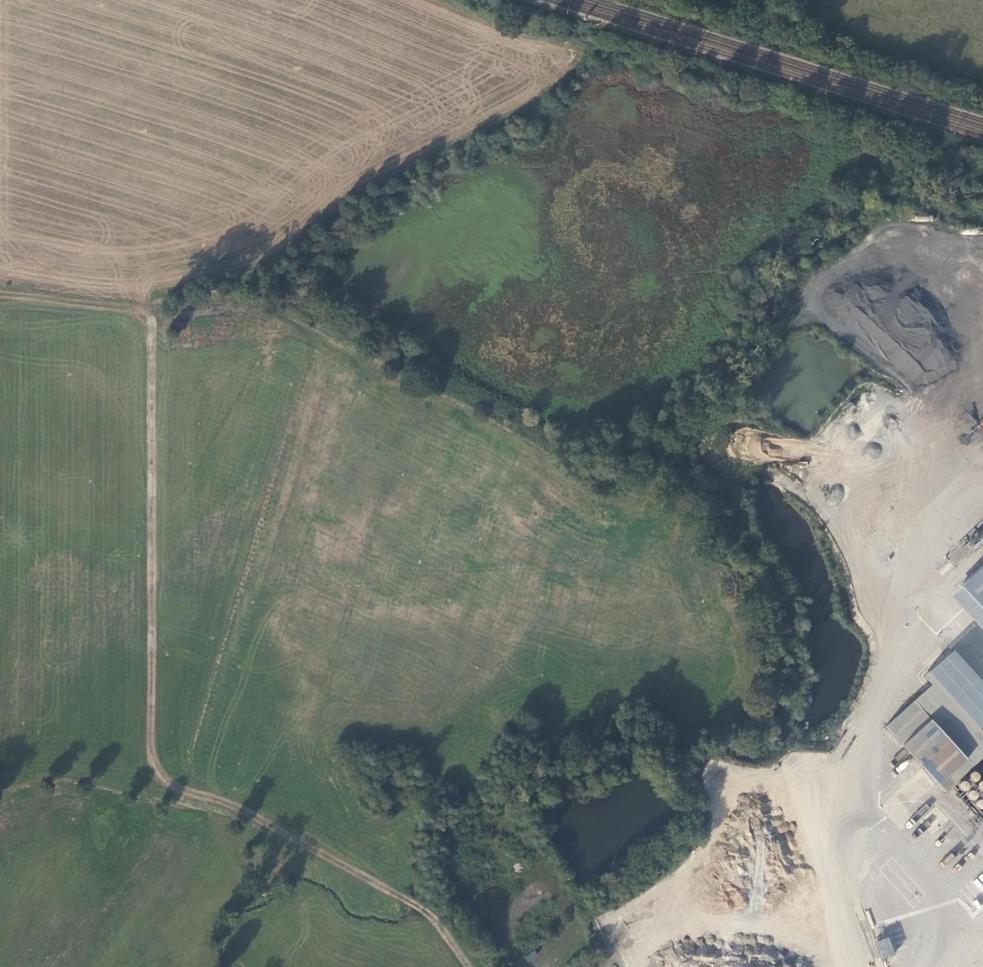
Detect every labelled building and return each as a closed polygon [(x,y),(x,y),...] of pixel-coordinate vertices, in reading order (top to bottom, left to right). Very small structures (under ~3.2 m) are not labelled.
[(626,475),(629,459),(621,458),(618,474),(626,475)] [(963,586),(982,607),(982,568),(963,586)] [(963,586),(953,596),(982,628),(982,607),(963,586)] [(982,723),(982,691),(949,654),(933,668),(982,723)] [(935,680),(982,734),(982,723),(933,668),(928,673),(935,680)] [(925,767),(935,778),(947,790),(982,757),(982,734),(935,680),(887,725),(925,767)] [(935,778),(925,767),(911,780),(922,791),(935,778)] [(898,800),(906,808),(909,805),(901,797),(898,800)] [(891,821),(906,808),(898,800),(884,813),(891,821)] [(934,829),(947,819),(938,808),(925,820),(934,829)] [(890,936),(875,941),(881,960),(896,956),(890,936)]
